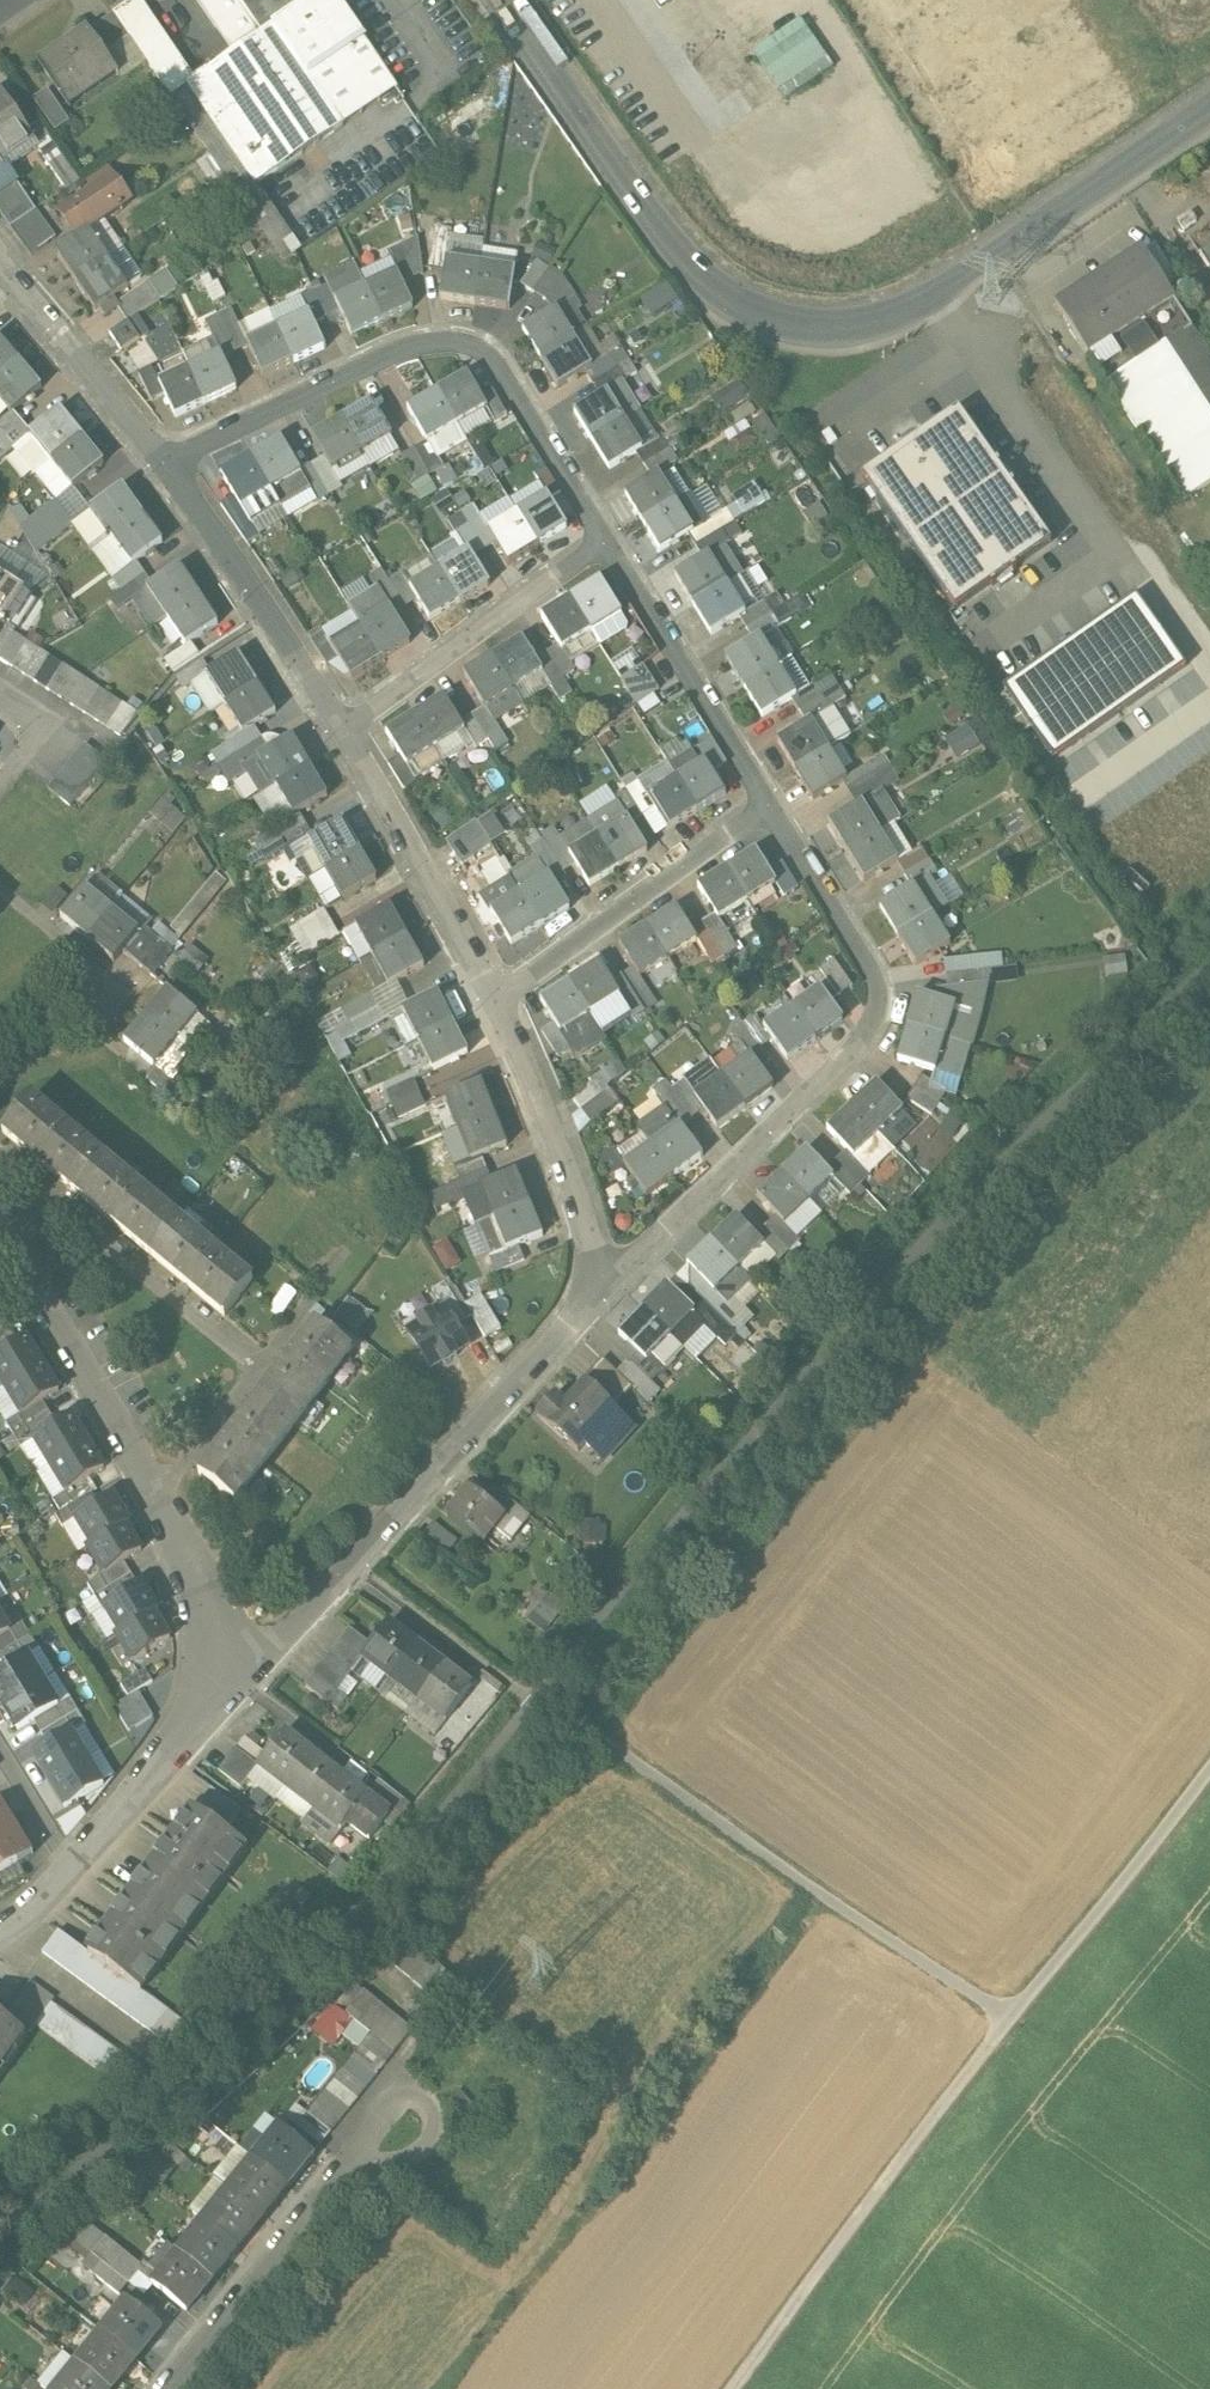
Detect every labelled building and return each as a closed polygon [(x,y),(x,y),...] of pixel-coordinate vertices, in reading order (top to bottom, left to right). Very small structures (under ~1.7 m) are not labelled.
[(195,80),(140,0),(134,0),(117,14),(178,102),(194,93),(188,85),(195,80)] [(194,93),(257,185),(399,88),(339,0),(235,0),(259,36),(195,80),(188,85),(194,93)] [(791,98),(840,66),(807,16),(759,48),(791,98)] [(88,31),(40,65),(71,109),(72,107),(68,100),(112,69),(117,76),(119,75),(88,31)] [(1,92),(0,93),(0,157),(6,165),(35,144),(36,143),(28,132),(1,92)] [(48,92),(34,102),(56,134),(69,125),(48,92)] [(41,124),(28,132),(36,143),(35,144),(67,193),(80,183),(41,124)] [(0,157),(0,195),(18,183),(6,165),(0,157)] [(114,178),(60,213),(78,239),(57,253),(77,283),(109,261),(90,231),(131,203),(114,178)] [(13,232),(38,214),(18,183),(0,195),(0,215),(13,232)] [(38,214),(13,232),(32,257),(55,239),(38,214)] [(430,272),(446,273),(448,261),(452,231),(436,229),(430,272)] [(390,254),(398,274),(404,286),(425,277),(419,241),(390,254)] [(1200,255),(1209,270),(1209,249),(1200,255)] [(1174,301),(1141,250),(1055,306),(1088,357),(1174,301)] [(109,261),(77,283),(96,311),(128,289),(109,261)] [(482,267),(448,261),(446,273),(442,299),(476,304),(482,267)] [(534,295),(549,271),(536,263),(522,287),(534,295)] [(514,272),(482,267),(476,304),(508,310),(514,272)] [(546,301),(553,312),(556,310),(557,312),(576,299),(560,277),(549,271),(534,295),(546,301)] [(167,274),(150,285),(159,301),(178,289),(167,274)] [(398,274),(367,288),(383,323),(414,308),(404,286),(398,274)] [(667,281),(645,298),(659,315),(680,298),(667,281)] [(117,308),(128,323),(138,317),(159,301),(150,285),(117,308)] [(341,311),(336,303),(328,286),(315,292),(328,319),(341,311)] [(367,288),(336,303),(341,311),(353,337),(383,323),(367,288)] [(314,325),(328,319),(315,292),(302,299),(309,314),(314,325)] [(1088,357),(1169,482),(1205,459),(1209,466),(1209,356),(1174,301),(1088,357)] [(249,346),(248,343),(232,310),(219,317),(237,352),(249,346)] [(553,312),(523,330),(541,359),(574,339),(557,312),(556,310),(553,312)] [(309,314),(278,328),(295,363),(325,348),(314,325),(309,314)] [(128,323),(111,335),(122,352),(150,333),(138,317),(128,323)] [(223,359),(237,352),(219,317),(206,323),(221,355),(223,359)] [(278,328),(248,343),(249,346),(264,377),(295,363),(278,328)] [(20,362),(0,338),(0,378),(20,362)] [(574,339),(541,359),(559,388),(586,372),(592,369),(574,339)] [(586,372),(593,384),(629,362),(622,350),(592,369),(586,372)] [(221,355),(190,370),(206,405),(238,389),(223,359),(221,355)] [(20,362),(0,378),(0,396),(13,412),(15,411),(42,388),(20,362)] [(593,384),(601,396),(621,384),(637,374),(629,362),(593,384)] [(152,401),(165,396),(160,385),(152,369),(139,376),(152,401)] [(190,370),(160,385),(165,396),(176,419),(206,405),(190,370)] [(470,376),(440,394),(459,427),(489,410),(483,399),(470,376)] [(601,396),(574,413),(592,442),(639,413),(621,384),(601,396)] [(495,392),(483,399),(489,410),(497,423),(509,416),(495,392)] [(440,394),(411,411),(430,443),(459,427),(440,394)] [(375,404),(344,422),(363,455),(394,436),(375,404)] [(15,411),(13,412),(0,423),(0,442),(24,422),(15,411)] [(34,434),(20,445),(24,451),(21,453),(37,474),(54,461),(83,438),(62,412),(34,434)] [(1052,544),(959,412),(862,479),(955,612),(1052,544)] [(639,413),(592,442),(610,471),(637,454),(643,450),(639,444),(653,435),(639,413)] [(24,422),(0,442),(0,461),(20,445),(34,434),(24,422)] [(344,422),(316,439),(328,460),(335,472),(363,455),(344,422)] [(637,454),(645,466),(669,451),(686,440),(679,429),(658,441),(653,435),(639,444),(643,450),(637,454)] [(83,438),(54,461),(75,488),(105,464),(83,438)] [(283,441),(253,459),(282,507),(306,493),(297,478),(303,474),(283,441)] [(430,443),(418,451),(432,474),(444,468),(430,443)] [(432,474),(418,451),(407,458),(418,482),(432,474)] [(645,466),(653,478),(659,475),(677,464),(669,451),(645,466)] [(253,459),(225,475),(238,498),(244,508),(250,505),(259,521),(282,507),(253,459)] [(328,460),(314,468),(331,496),(345,488),(335,472),(328,460)] [(441,473),(450,487),(462,479),(453,465),(441,473)] [(314,468),(303,474),(297,478),(306,493),(312,490),(319,503),(331,496),(314,468)] [(653,478),(626,495),(644,524),(676,504),(659,475),(653,478)] [(59,502),(33,521),(43,533),(65,516),(85,500),(75,488),(59,502)] [(124,489),(94,511),(75,529),(94,554),(143,516),(124,489)] [(549,494),(520,513),(539,545),(568,527),(549,494)] [(676,504),(644,524),(661,552),(689,535),(694,533),(690,527),(704,519),(690,496),(676,504)] [(238,498),(225,506),(240,531),(259,521),(250,505),(244,508),(238,498)] [(65,516),(43,533),(52,546),(75,529),(94,511),(85,500),(65,516)] [(6,504),(0,513),(0,550),(12,557),(26,536),(6,504)] [(689,535),(697,548),(736,524),(729,512),(708,524),(704,519),(690,527),(694,533),(689,535)] [(470,551),(473,556),(485,549),(470,525),(462,513),(451,519),(470,551)] [(520,513),(491,531),(498,541),(511,562),(539,545),(520,513)] [(143,516),(94,554),(115,581),(139,563),(164,545),(143,516)] [(470,525),(485,549),(498,541),(491,531),(483,517),(470,525)] [(697,548),(704,560),(723,548),(724,549),(732,544),(731,544),(743,536),(736,524),(697,548)] [(704,560),(677,577),(695,606),(742,577),(724,549),(723,548),(704,560)] [(470,551),(440,570),(460,602),(490,584),(473,556),(470,551)] [(147,576),(139,563),(115,581),(124,593),(147,576)] [(154,588),(133,603),(152,630),(168,619),(199,597),(181,570),(154,588)] [(440,570),(412,587),(419,599),(432,619),(460,602),(440,570)] [(391,582),(407,606),(419,599),(412,587),(404,574),(391,582)] [(0,576),(0,633),(3,629),(5,626),(25,592),(0,576)] [(147,576),(124,593),(131,604),(133,603),(154,588),(147,576)] [(742,577),(695,606),(713,635),(740,618),(759,606),(742,577)] [(601,581),(572,599),(592,631),(621,613),(601,581)] [(392,609),(395,614),(407,606),(391,582),(379,589),(392,609)] [(740,618),(748,630),(785,608),(777,595),(759,606),(740,618)] [(199,597),(168,619),(187,646),(191,643),(218,625),(199,597)] [(572,599),(544,617),(562,645),(564,649),(567,647),(592,631),(572,599)] [(1005,692),(1052,759),(1185,667),(1138,599),(1005,692)] [(748,630),(755,642),(760,639),(793,619),(785,608),(748,630)] [(392,609),(362,627),(382,660),(411,641),(395,614),(392,609)] [(362,627),(334,643),(343,658),(354,677),(382,660),(362,627)] [(3,629),(0,633),(0,659),(1,660),(15,637),(3,629)] [(326,631),(313,639),(329,665),(343,658),(334,643),(326,631)] [(15,637),(1,660),(14,668),(28,645),(15,637)] [(524,639),(494,658),(514,689),(543,671),(537,661),(524,639)] [(755,642),(728,660),(745,689),(778,669),(760,639),(755,642)] [(199,656),(191,643),(187,646),(166,660),(175,673),(199,656)] [(28,645),(14,668),(25,675),(41,652),(28,645)] [(562,645),(550,652),(565,677),(577,669),(573,663),(575,662),(567,647),(564,649),(562,645)] [(41,652),(25,675),(38,682),(53,660),(41,652)] [(537,661),(543,671),(552,685),(565,677),(550,652),(537,661)] [(212,675),(208,678),(191,689),(208,716),(225,705),(257,684),(239,657),(212,675)] [(514,689),(494,658),(465,675),(485,707),(486,706),(491,703),(500,717),(522,703),(514,689)] [(53,660),(38,682),(49,690),(65,666),(53,660)] [(778,669),(745,689),(763,717),(791,700),(810,688),(793,660),(778,669)] [(212,675),(202,663),(178,679),(187,692),(191,689),(208,678),(212,675)] [(65,666),(49,690),(62,698),(78,674),(65,666)] [(645,667),(624,681),(638,706),(660,690),(645,667)] [(78,674),(62,698),(73,705),(89,681),(78,674)] [(791,700),(800,712),(839,688),(831,675),(810,688),(791,700)] [(89,681),(73,705),(86,714),(102,690),(89,681)] [(257,684),(225,705),(244,734),(255,727),(276,714),(257,684)] [(800,712),(808,724),(811,722),(827,713),(847,700),(839,688),(800,712)] [(86,714),(98,721),(114,697),(102,690),(86,714)] [(447,696),(416,715),(436,747),(467,728),(463,722),(447,696)] [(114,697),(98,721),(111,729),(126,704),(114,697)] [(126,704),(111,729),(122,737),(142,714),(126,704)] [(485,707),(473,715),(488,739),(495,751),(508,743),(501,731),(486,706),(485,707)] [(416,715),(389,732),(403,756),(408,764),(436,747),(416,715)] [(463,722),(467,728),(477,746),(488,739),(473,715),(463,722)] [(950,733),(957,755),(994,743),(987,721),(950,733)] [(808,724),(779,742),(796,770),(828,750),(811,722),(808,724)] [(263,739),(255,727),(244,734),(210,758),(217,768),(220,766),(263,739)] [(271,752),(263,739),(220,766),(232,784),(248,774),(263,765),(260,760),(271,752)] [(700,747),(708,761),(714,771),(728,763),(713,739),(700,747)] [(271,752),(260,760),(263,765),(248,774),(261,795),(262,796),(277,787),(310,768),(292,740),(271,752)] [(85,746),(77,757),(99,774),(108,764),(85,746)] [(708,761),(703,764),(694,750),(672,764),(680,778),(678,779),(698,811),(727,793),(714,771),(708,761)] [(828,750),(796,770),(815,800),(842,783),(847,780),(828,750)] [(403,756),(390,764),(405,789),(418,780),(408,764),(403,756)] [(77,757),(69,766),(91,784),(99,774),(77,757)] [(842,783),(850,795),(875,779),(891,769),(884,757),(847,780),(842,783)] [(69,766),(58,779),(81,797),(91,784),(69,766)] [(310,768),(277,787),(294,816),(300,813),(328,797),(310,768)] [(58,779),(49,789),(71,808),(81,797),(58,779)] [(698,811),(678,779),(650,796),(657,808),(670,828),(698,811)] [(858,807),(862,805),(862,806),(883,792),(875,779),(850,795),(858,807)] [(628,791),(644,816),(657,808),(650,796),(642,782),(628,791)] [(173,791),(150,819),(171,838),(189,817),(173,791)] [(617,799),(629,818),(632,823),(644,816),(628,791),(617,799)] [(858,807),(830,825),(848,853),(880,834),(901,820),(883,792),(862,806),(862,805),(858,807)] [(300,813),(294,816),(275,828),(282,840),(308,826),(300,813)] [(629,818),(599,837),(619,869),(649,850),(632,823),(629,818)] [(315,838),(310,841),(289,853),(306,881),(326,870),(359,852),(343,822),(315,838)] [(477,822),(448,842),(465,865),(491,846),(477,822)] [(315,838),(308,826),(282,840),(289,853),(310,841),(315,838)] [(549,849),(564,872),(578,864),(572,854),(555,828),(545,835),(552,846),(549,849)] [(880,834),(848,853),(865,882),(896,863),(897,862),(880,834)] [(619,869),(599,837),(572,854),(578,864),(592,886),(619,869)] [(896,863),(905,876),(929,861),(920,848),(897,862),(896,863)] [(549,849),(539,855),(551,876),(554,880),(564,872),(549,849)] [(758,851),(728,870),(748,903),(778,883),(771,872),(758,851)] [(359,852),(326,870),(306,881),(324,911),(343,900),(376,881),(359,852)] [(911,887),(912,887),(913,887),(937,873),(929,861),(905,876),(911,887)] [(786,862),(771,872),(778,883),(788,895),(802,886),(786,862)] [(748,903),(728,870),(701,888),(719,915),(722,920),(748,903)] [(551,876),(521,895),(541,927),(571,909),(554,880),(551,876)] [(149,931),(128,956),(153,976),(174,950),(172,949),(223,887),(211,878),(168,932),(159,926),(152,935),(149,931)] [(911,887),(879,908),(898,937),(932,916),(946,907),(931,883),(916,892),(913,887),(912,887),(911,887)] [(113,911),(86,888),(62,918),(88,940),(113,911)] [(521,895),(494,911),(514,944),(541,927),(521,895)] [(390,908),(357,927),(342,936),(358,963),(374,955),(407,937),(390,908)] [(680,908),(650,928),(669,960),(700,939),(693,929),(680,908)] [(138,932),(113,911),(88,940),(114,962),(138,932)] [(331,923),(324,911),(294,928),(301,940),(331,923)] [(719,915),(705,923),(726,958),(741,948),(722,920),(719,915)] [(932,916),(898,937),(916,965),(949,944),(932,916)] [(338,937),(331,923),(301,940),(309,954),(338,937)] [(705,923),(693,929),(700,939),(716,963),(726,958),(705,923)] [(650,928),(623,946),(638,970),(643,977),(669,960),(650,928)] [(407,937),(374,955),(358,963),(374,992),(391,986),(424,967),(407,937)] [(945,962),(947,977),(983,972),(1003,969),(1001,954),(945,962)] [(822,970),(840,996),(853,986),(836,960),(822,970)] [(600,966),(571,984),(600,1030),(603,1035),(633,1016),(613,985),(600,966)] [(638,970),(624,978),(646,1013),(662,1006),(643,977),(638,970)] [(947,977),(948,990),(968,987),(985,985),(983,972),(947,977)] [(624,978),(613,985),(633,1016),(636,1020),(646,1013),(624,978)] [(571,984),(543,1002),(557,1024),(572,1048),(600,1030),(571,984)] [(948,990),(930,993),(928,998),(917,995),(908,1029),(970,1047),(977,1020),(952,1013),(953,1007),(970,1012),(968,987),(948,990)] [(197,1013),(169,989),(147,1015),(175,1039),(197,1013)] [(823,989),(793,1009),(815,1041),(845,1021),(823,989)] [(381,1006),(374,992),(323,1019),(331,1034),(338,1030),(381,1006)] [(439,993),(404,1011),(419,1040),(454,1023),(439,993)] [(389,1020),(381,1006),(338,1030),(345,1043),(389,1020)] [(815,1041),(793,1009),(766,1028),(774,1040),(788,1060),(815,1041)] [(175,1039),(147,1015),(125,1042),(153,1066),(175,1039)] [(746,1028),(762,1049),(774,1040),(766,1028),(758,1016),(745,1026),(746,1028)] [(454,1023),(419,1040),(435,1071),(469,1054),(454,1023)] [(572,1048),(557,1024),(545,1032),(561,1057),(573,1050),(572,1048)] [(735,1036),(751,1058),(759,1069),(771,1061),(762,1049),(746,1028),(735,1036)] [(970,1047),(908,1029),(899,1061),(935,1071),(937,1066),(962,1073),(970,1047)] [(751,1058),(739,1066),(730,1054),(714,1066),(745,1109),(772,1089),(759,1069),(751,1058)] [(714,1066),(711,1062),(688,1078),(700,1095),(697,1097),(705,1110),(718,1129),(745,1109),(714,1066)] [(179,1088),(153,1066),(144,1076),(171,1099),(179,1088)] [(922,1077),(914,1089),(938,1104),(946,1091),(922,1077)] [(421,1092),(415,1080),(386,1093),(392,1105),(421,1092)] [(594,1082),(571,1101),(581,1113),(603,1095),(594,1082)] [(686,1083),(674,1092),(694,1119),(705,1110),(697,1097),(686,1083)] [(667,1111),(668,1109),(682,1128),(694,1119),(674,1092),(668,1084),(655,1094),(667,1111)] [(878,1084),(852,1108),(878,1134),(903,1111),(878,1084)] [(482,1085),(446,1099),(459,1130),(494,1116),(482,1085)] [(914,1089),(907,1100),(931,1115),(938,1104),(914,1089)] [(421,1092),(392,1105),(400,1121),(427,1109),(421,1092)] [(603,1095),(581,1113),(592,1125),(613,1105),(604,1094),(603,1095)] [(106,1160),(32,1099),(4,1133),(9,1137),(78,1194),(106,1160)] [(878,1134),(852,1108),(827,1131),(847,1152),(853,1158),(858,1154),(875,1172),(895,1152),(878,1134)] [(667,1111),(640,1130),(644,1136),(675,1178),(703,1158),(682,1128),(668,1109),(667,1111)] [(494,1116),(459,1130),(471,1161),(484,1156),(507,1147),(494,1116)] [(644,1136),(617,1155),(648,1198),(675,1178),(644,1136)] [(826,1172),(807,1151),(782,1174),(808,1202),(832,1178),(826,1172)] [(847,1152),(837,1162),(860,1186),(875,1172),(858,1154),(853,1158),(847,1152)] [(484,1156),(471,1161),(457,1167),(463,1181),(489,1170),(484,1156)] [(180,1220),(106,1160),(78,1194),(152,1254),(180,1220)] [(837,1162),(826,1172),(832,1178),(849,1197),(860,1186),(837,1162)] [(489,1170),(463,1181),(429,1195),(436,1208),(464,1195),(493,1183),(489,1170)] [(530,1206),(517,1174),(493,1183),(464,1195),(477,1226),(494,1220),(530,1206)] [(808,1202),(782,1174),(757,1198),(775,1217),(783,1225),(808,1202)] [(530,1206),(494,1220),(507,1251),(519,1246),(542,1237),(530,1206)] [(775,1217),(765,1227),(789,1252),(799,1242),(783,1225),(775,1217)] [(755,1237),(736,1218),(712,1241),(738,1269),(763,1245),(755,1237)] [(247,1275),(180,1220),(152,1254),(221,1311),(226,1315),(255,1281),(248,1275),(247,1275)] [(765,1227),(755,1237),(763,1245),(780,1262),(789,1252),(765,1227)] [(435,1242),(445,1269),(461,1263),(452,1236),(435,1242)] [(712,1241),(688,1265),(706,1284),(714,1292),(715,1292),(727,1304),(749,1282),(738,1270),(738,1269),(712,1241)] [(519,1246),(507,1251),(491,1258),(497,1271),(524,1260),(519,1246)] [(433,1292),(446,1311),(457,1328),(469,1321),(445,1284),(433,1292)] [(706,1284),(696,1295),(721,1320),(737,1336),(745,1326),(729,1310),(731,1308),(727,1304),(715,1292),(714,1292),(706,1284)] [(686,1306),(666,1287),(642,1312),(669,1338),(693,1313),(686,1306)] [(696,1295),(686,1306),(693,1313),(709,1328),(707,1330),(726,1347),(737,1336),(721,1320),(696,1295)] [(481,1297),(465,1306),(485,1339),(501,1329),(481,1297)] [(457,1328),(446,1311),(434,1318),(432,1315),(419,1323),(421,1326),(410,1333),(432,1368),(443,1361),(445,1365),(458,1356),(456,1353),(468,1346),(457,1328)] [(669,1338),(642,1312),(619,1336),(637,1353),(646,1362),(669,1338)] [(317,1323),(259,1400),(293,1427),(346,1358),(352,1351),(317,1323)] [(0,1355),(0,1380),(5,1388),(43,1364),(27,1338),(0,1355)] [(637,1353),(628,1362),(650,1384),(651,1383),(659,1375),(646,1362),(637,1353)] [(617,1373),(603,1359),(581,1383),(584,1386),(585,1384),(614,1410),(634,1389),(617,1373)] [(650,1384),(628,1362),(617,1373),(634,1389),(650,1404),(660,1393),(651,1383),(650,1384)] [(43,1364),(5,1388),(20,1414),(43,1400),(59,1390),(43,1364)] [(614,1410),(585,1384),(584,1386),(565,1406),(556,1398),(539,1416),(579,1452),(586,1445),(595,1454),(609,1439),(618,1447),(634,1429),(614,1410)] [(50,1413),(43,1400),(20,1414),(6,1423),(14,1435),(50,1413)] [(293,1427),(259,1400),(204,1471),(204,1470),(200,1475),(235,1503),(293,1427)] [(58,1425),(50,1413),(14,1435),(21,1447),(34,1440),(58,1425)] [(58,1425),(34,1440),(50,1466),(88,1442),(72,1416),(58,1425)] [(88,1442),(50,1466),(65,1492),(90,1477),(104,1468),(88,1442)] [(97,1490),(90,1477),(65,1492),(53,1499),(60,1512),(92,1492),(97,1490)] [(484,1503),(468,1491),(448,1517),(482,1543),(492,1530),(509,1542),(527,1517),(516,1509),(508,1521),(484,1503)] [(493,1491),(484,1503),(508,1521),(516,1509),(493,1491)] [(99,1505),(92,1492),(60,1512),(55,1515),(62,1527),(75,1520),(99,1505)] [(99,1505),(75,1520),(91,1545),(126,1525),(130,1523),(114,1496),(99,1505)] [(126,1525),(91,1545),(87,1547),(103,1574),(124,1561),(141,1551),(126,1525)] [(132,1574),(124,1561),(103,1574),(88,1584),(95,1596),(132,1574)] [(142,1584),(104,1607),(119,1633),(120,1633),(154,1613),(155,1613),(159,1611),(142,1584)] [(549,1601),(535,1615),(548,1628),(562,1615),(549,1601)] [(154,1613),(120,1633),(119,1633),(115,1635),(131,1662),(170,1638),(155,1613),(154,1613)] [(10,1631),(0,1614),(0,1637),(10,1631)] [(31,1635),(24,1623),(10,1631),(0,1637),(0,1652),(31,1635)] [(416,1645),(389,1625),(373,1646),(364,1657),(363,1658),(390,1679),(416,1645)] [(341,1640),(364,1657),(373,1646),(350,1628),(341,1640)] [(25,1651),(37,1644),(31,1635),(0,1652),(0,1666),(25,1651)] [(363,1658),(364,1657),(341,1640),(332,1651),(355,1669),(363,1658)] [(443,1667),(416,1645),(390,1679),(417,1700),(443,1667)] [(41,1677),(25,1651),(0,1666),(0,1700),(1,1701),(41,1677)] [(346,1680),(355,1669),(332,1651),(323,1663),(346,1680)] [(337,1692),(346,1680),(323,1663),(315,1674),(337,1692)] [(472,1688),(443,1667),(417,1700),(446,1722),(472,1688)] [(145,1669),(120,1684),(128,1696),(152,1681),(145,1669)] [(329,1703),(337,1692),(315,1674),(306,1685),(329,1703)] [(34,1721),(58,1706),(41,1677),(1,1701),(19,1730),(34,1721)] [(71,1699),(58,1706),(34,1721),(42,1732),(78,1710),(71,1699)] [(48,1742),(74,1726),(84,1720),(78,1710),(42,1732),(48,1742)] [(38,1760),(51,1779),(91,1754),(74,1726),(48,1742),(53,1751),(38,1760)] [(259,1764),(258,1766),(286,1787),(312,1753),(284,1732),(268,1753),(259,1764)] [(237,1748),(259,1764),(268,1753),(245,1737),(237,1748)] [(258,1766),(259,1764),(237,1748),(228,1759),(250,1776),(258,1766)] [(340,1775),(312,1753),(286,1787),(313,1808),(313,1809),(340,1775)] [(91,1754),(51,1779),(66,1804),(106,1779),(91,1754)] [(241,1788),(250,1776),(228,1759),(219,1771),(241,1788)] [(340,1775),(313,1809),(313,1808),(302,1823),(312,1830),(314,1827),(332,1841),(341,1830),(367,1796),(340,1775)] [(379,1781),(370,1792),(387,1806),(393,1810),(402,1798),(379,1781)] [(194,1810),(225,1832),(242,1809),(211,1787),(194,1810)] [(387,1806),(370,1792),(367,1796),(341,1830),(358,1843),(387,1806)] [(17,1828),(1,1802),(0,1803),(0,1838),(17,1828)] [(225,1832),(194,1810),(177,1833),(175,1832),(167,1843),(169,1845),(152,1868),(205,1906),(247,1848),(225,1832)] [(0,1838),(0,1874),(18,1863),(33,1854),(17,1828),(0,1838)] [(152,1868),(135,1891),(133,1890),(124,1901),(126,1903),(110,1925),(108,1924),(100,1934),(102,1935),(89,1954),(142,1992),(205,1906),(152,1868)] [(89,1954),(58,1931),(42,1952),(153,2032),(168,2011),(142,1992),(89,1954)] [(407,1940),(388,1962),(401,1972),(419,1950),(407,1940)] [(431,1959),(419,1950),(401,1972),(413,1982),(431,1959)] [(443,1969),(431,1959),(413,1982),(425,1991),(443,1969)] [(454,1978),(443,1969),(425,1991),(436,2001),(454,1978)] [(467,1989),(454,1978),(436,2001),(449,2011),(467,1989)] [(31,1983),(27,1988),(35,1993),(18,2015),(11,2010),(6,2018),(29,2034),(36,2025),(113,2081),(129,2059),(52,2003),(55,2000),(31,1983)] [(364,1992),(346,2014),(359,2024),(377,2002),(364,1992)] [(377,2002),(359,2024),(371,2033),(389,2012),(377,2002)] [(389,2012),(371,2033),(372,2035),(382,2043),(401,2021),(389,2012)] [(25,2037),(0,2019),(0,2070),(25,2037)] [(401,2021),(382,2043),(395,2053),(413,2031),(401,2021)] [(382,2043),(372,2035),(363,2047),(385,2065),(395,2053),(382,2043)] [(385,2065),(363,2047),(354,2058),(356,2061),(376,2077),(385,2065)] [(376,2077),(356,2061),(348,2072),(367,2088),(376,2077)] [(358,2099),(367,2088),(348,2072),(338,2083),(358,2099)] [(358,2099),(338,2083),(330,2095),(349,2110),(358,2099)] [(349,2110),(330,2095),(321,2106),(340,2122),(349,2110)] [(331,2133),(312,2117),(298,2106),(288,2119),(320,2147),(331,2133)] [(340,2122),(321,2106),(312,2117),(331,2133),(340,2122)] [(313,2155),(280,2127),(268,2142),(258,2133),(244,2151),(254,2159),(288,2186),(313,2155)] [(172,2140),(146,2169),(164,2185),(182,2165),(190,2172),(198,2163),(172,2140)] [(288,2186),(254,2159),(229,2190),(263,2218),(288,2186)] [(263,2218),(229,2190),(203,2222),(237,2249),(263,2218)] [(237,2249),(203,2222),(178,2253),(212,2280),(237,2249)] [(139,2274),(144,2267),(107,2237),(92,2255),(104,2264),(130,2285),(139,2274)] [(178,2253),(168,2245),(150,2268),(146,2265),(144,2267),(139,2274),(186,2312),(212,2280),(178,2253)] [(121,2297),(130,2285),(104,2264),(95,2276),(121,2297)] [(160,2329),(127,2301),(101,2333),(135,2360),(160,2329)] [(101,2333),(76,2364),(107,2388),(112,2388),(135,2360),(101,2333)] [(47,2379),(66,2349),(56,2342),(36,2373),(47,2379)] [(57,2388),(107,2388),(76,2364),(57,2388)]
